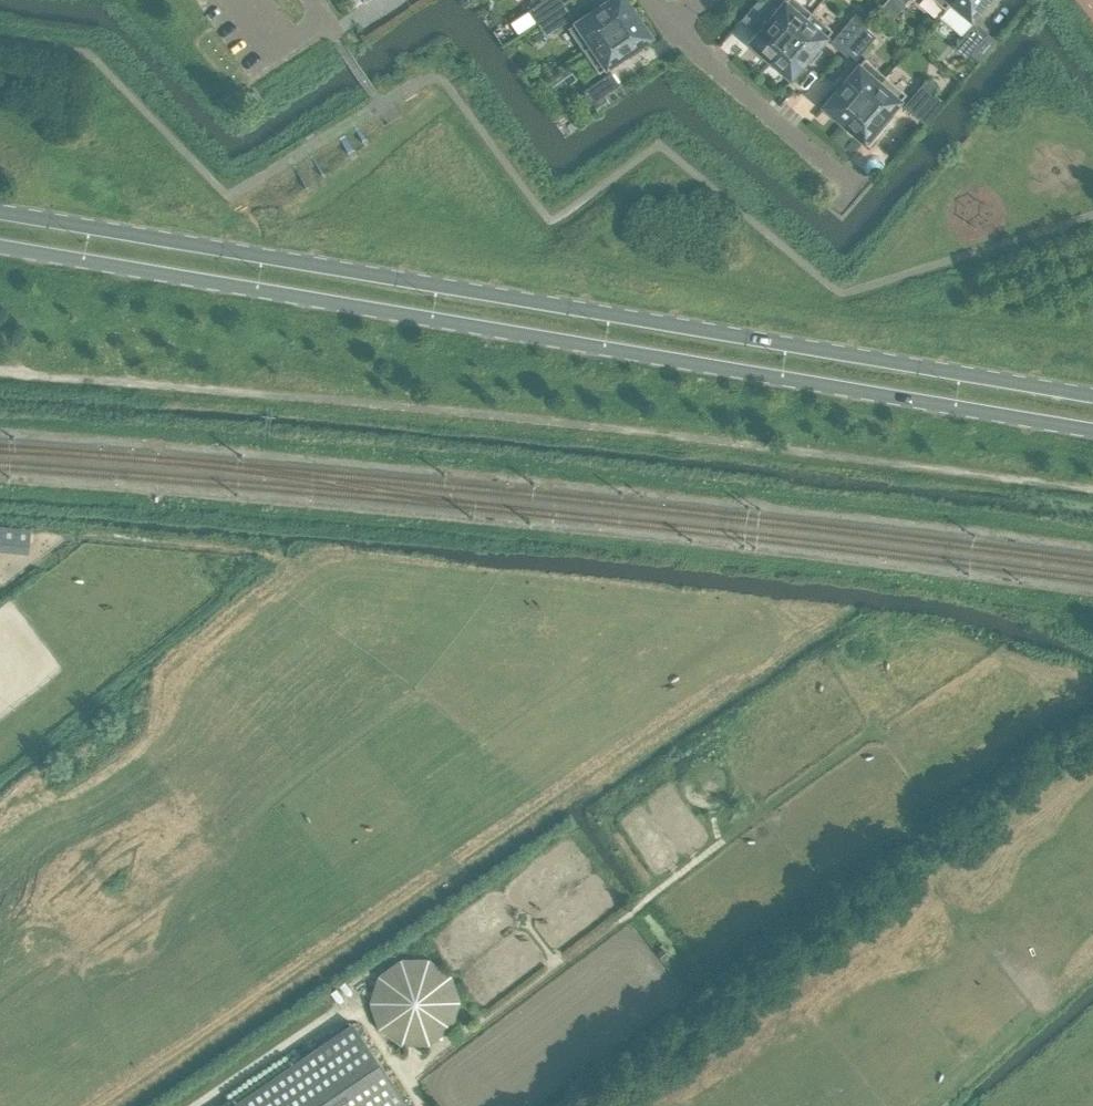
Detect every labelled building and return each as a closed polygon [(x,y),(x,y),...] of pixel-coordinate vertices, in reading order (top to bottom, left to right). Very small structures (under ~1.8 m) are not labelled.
[(565,4),(562,0),(543,0),(528,10),(537,23),(565,4)] [(636,15),(626,0),(600,0),(592,5),(595,10),(569,28),(584,50),(636,15)] [(812,12),(798,0),(786,0),(777,11),(773,7),(770,11),(761,21),(765,25),(750,43),(770,60),(812,12)] [(951,0),(935,0),(944,8),(950,2),(951,0)] [(950,2),(971,19),(986,2),(990,5),(995,0),(951,0),(950,2)] [(546,36),(574,17),(565,4),(537,23),(546,36)] [(811,54),(832,30),(812,12),(770,60),(773,62),(771,64),(780,72),(781,70),(791,78),(799,68),(803,72),(815,58),(811,54)] [(641,44),(652,37),(636,15),(584,50),(599,73),(626,55),(629,59),(637,54),(636,54),(644,49),(641,44)] [(842,51),(864,26),(853,16),(831,41),(842,51)] [(966,58),(988,32),(976,22),(954,47),(966,58)] [(854,61),(876,36),(864,26),(842,51),(854,61)] [(844,124),(886,76),(865,58),(844,83),(840,79),(828,93),(832,97),(824,106),(833,115),(832,117),(841,124),(842,122),(844,124)] [(592,103),(620,85),(611,72),(583,91),(592,103)] [(897,114),(893,110),(906,94),(886,76),(844,124),(869,146),(897,114)] [(916,116),(938,91),(926,81),(904,106),(916,116)] [(353,1024),(232,1105),(409,1105),(353,1024)]
